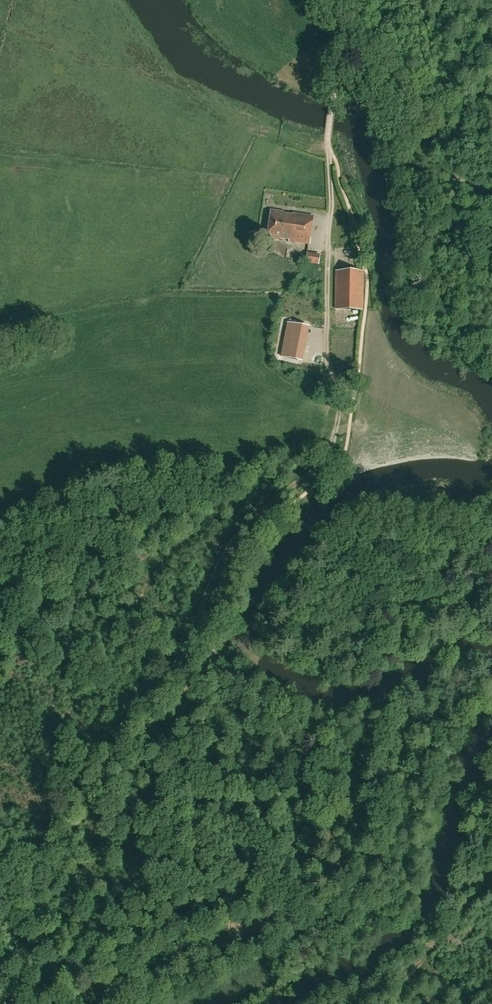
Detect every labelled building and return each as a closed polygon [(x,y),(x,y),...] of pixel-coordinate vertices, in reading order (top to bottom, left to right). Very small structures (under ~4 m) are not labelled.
[(309,243),(312,216),(292,213),(292,215),(283,214),(284,212),(272,211),(270,221),(269,221),(268,227),(270,227),(268,237),(309,243)] [(307,253),(305,263),(318,265),(320,255),(307,253)] [(363,309),(364,271),(335,270),(334,309),(363,309)] [(285,323),(279,357),(301,361),(307,326),(285,323)]
